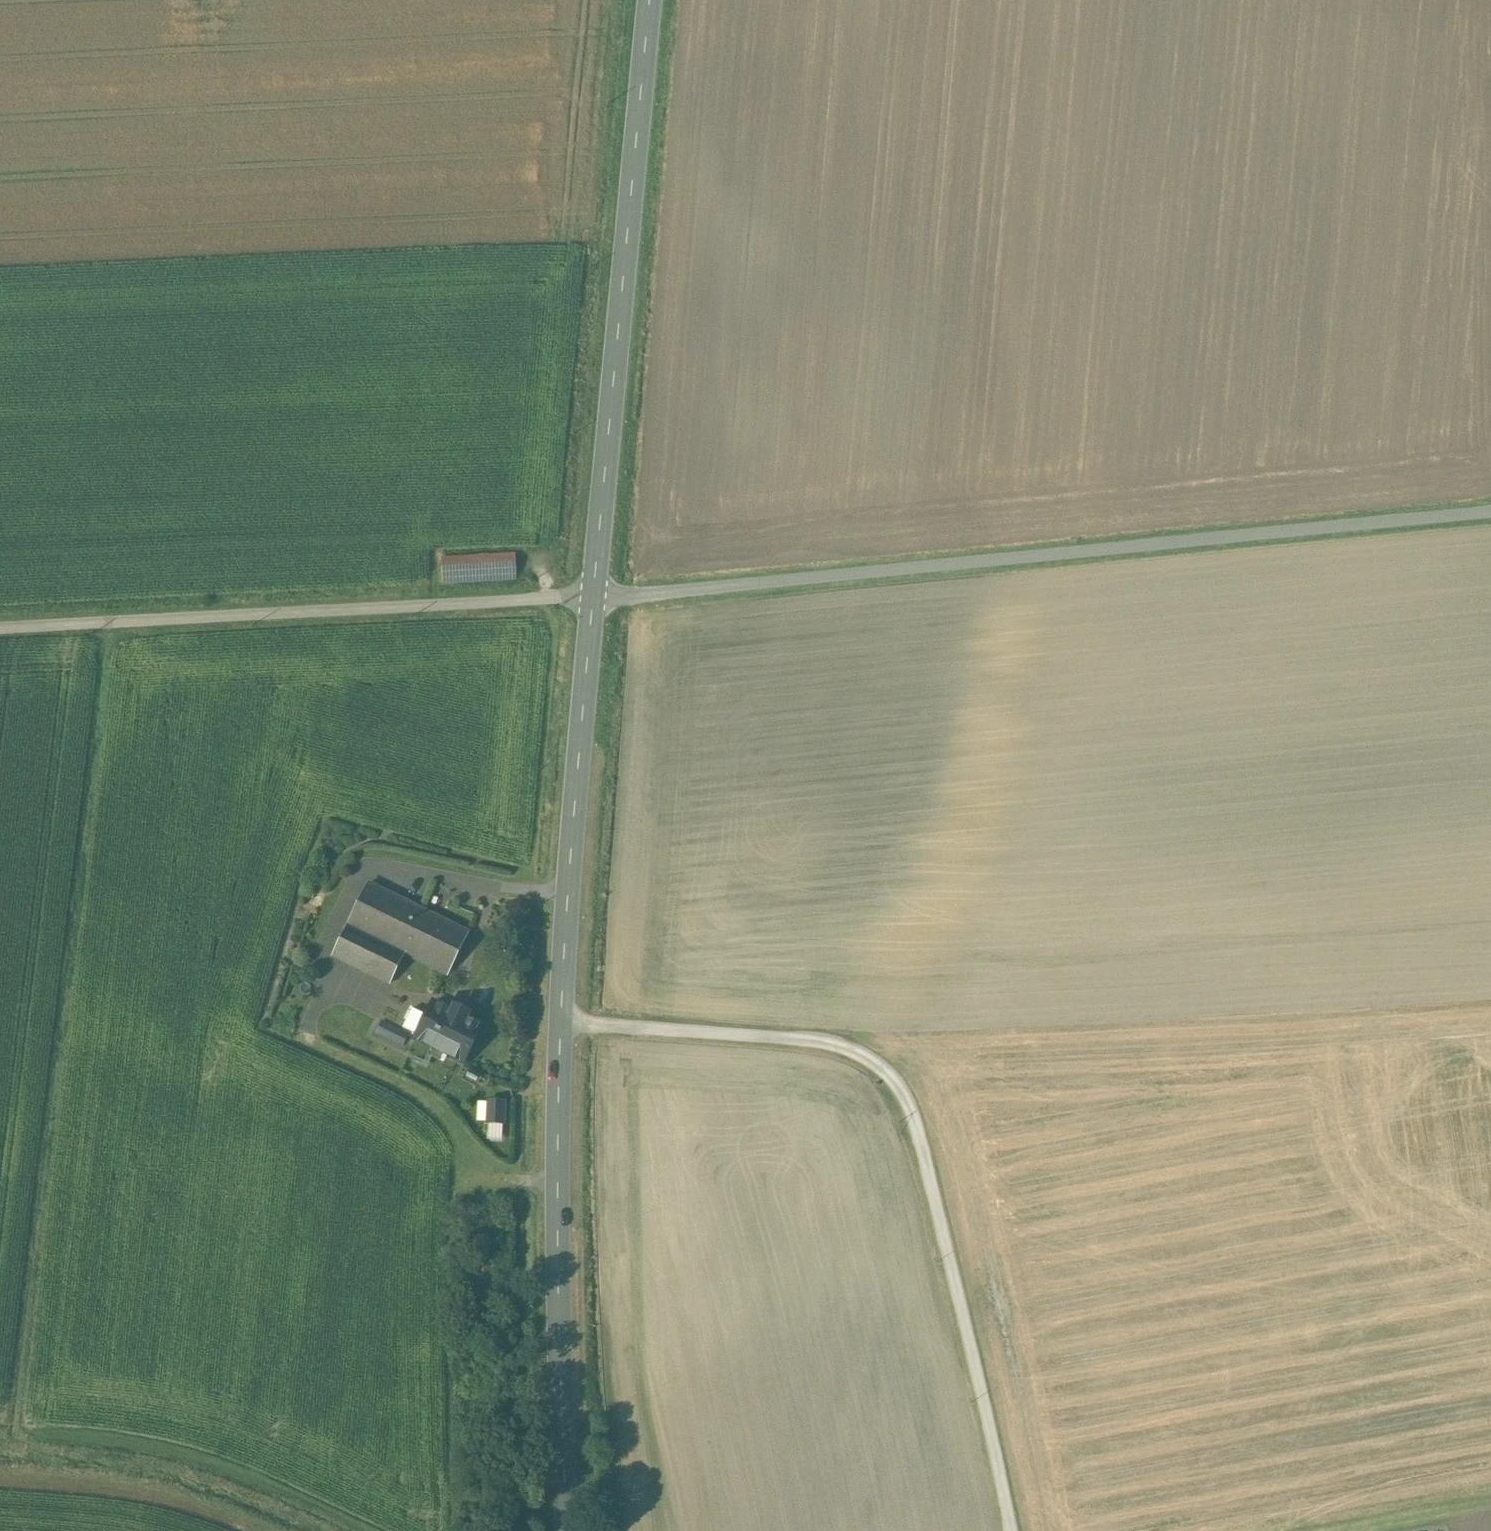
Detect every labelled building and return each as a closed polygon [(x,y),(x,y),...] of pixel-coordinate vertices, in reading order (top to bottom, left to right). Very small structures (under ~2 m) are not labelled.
[(514,555),(440,559),(441,580),(515,576),(514,555)] [(467,932),(367,883),(332,954),(389,982),(403,953),(447,974),(467,932)] [(480,1026),(432,1003),(414,1037),(463,1061),(480,1026)] [(418,1024),(393,1013),(386,1028),(412,1039),(418,1024)] [(491,1096),(490,1122),(511,1122),(511,1097),(491,1096)]
